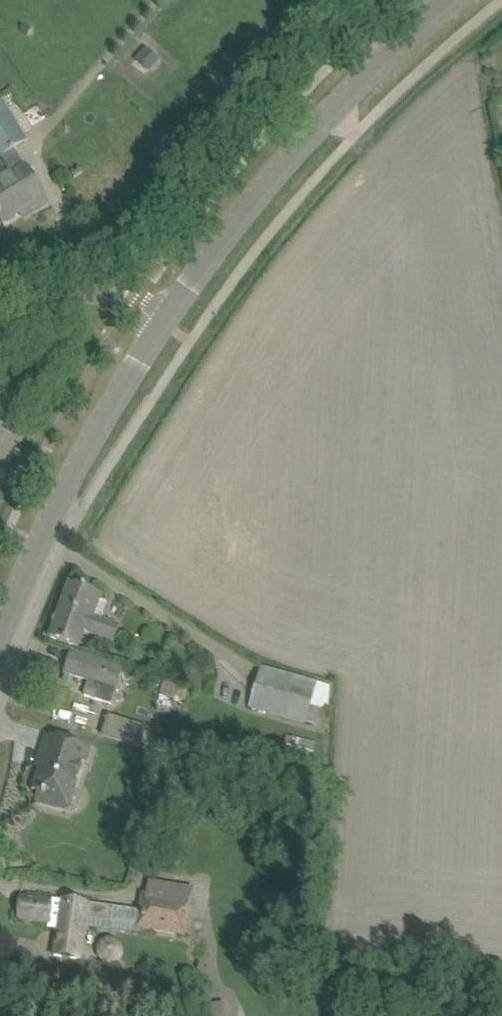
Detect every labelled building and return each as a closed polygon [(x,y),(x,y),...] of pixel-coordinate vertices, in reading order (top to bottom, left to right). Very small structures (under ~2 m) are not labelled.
[(3,162),(0,163),(0,220),(3,225),(29,208),(32,213),(48,204),(37,187),(15,150),(27,142),(2,102),(0,103),(0,157),(3,162)] [(49,638),(68,645),(78,648),(83,634),(115,645),(121,627),(104,622),(105,620),(96,617),(104,595),(69,583),(49,638)] [(85,696),(104,701),(113,704),(124,668),(71,652),(65,673),(89,680),(85,696)] [(330,685),(321,683),(263,667),(250,710),(326,730),(330,685)] [(109,716),(103,735),(141,746),(142,743),(146,732),(147,728),(109,716)] [(39,768),(32,791),(42,794),(42,795),(46,796),(46,795),(57,798),(62,781),(67,782),(67,783),(70,784),(70,783),(76,785),(75,787),(76,787),(76,786),(83,762),(86,762),(90,748),(46,735),(36,767),(39,768)] [(21,898),(19,918),(50,922),(58,922),(57,930),(54,956),(81,959),(85,928),(86,920),(115,924),(117,909),(21,898)] [(146,900),(141,929),(151,931),(154,931),(186,938),(191,907),(146,899),(146,900)]
